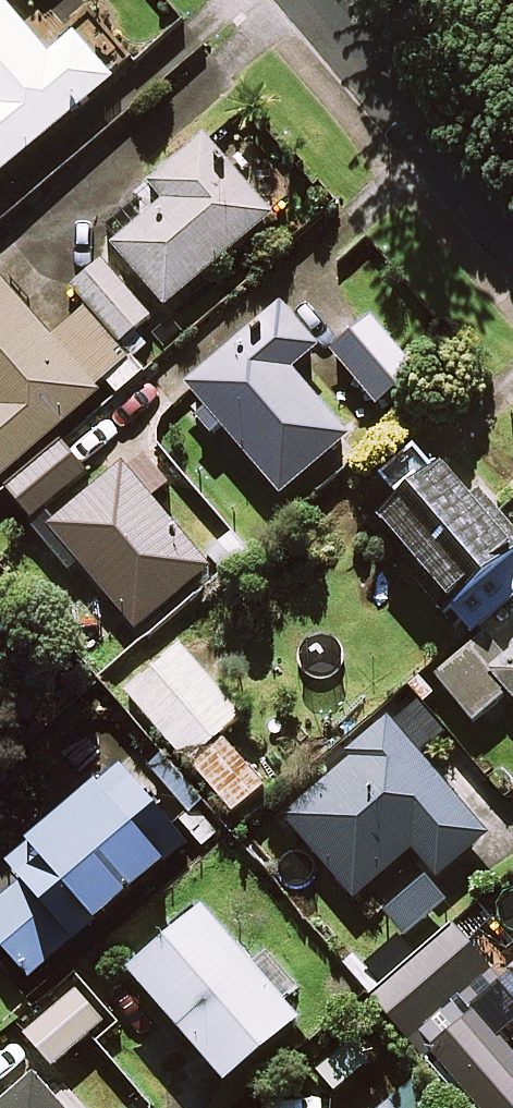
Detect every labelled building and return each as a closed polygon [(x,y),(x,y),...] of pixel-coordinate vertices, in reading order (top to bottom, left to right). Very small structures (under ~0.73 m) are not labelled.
[(0,3),(0,181),(113,84),(75,40),(50,61),(0,3)] [(203,139),(133,199),(103,226),(113,238),(107,244),(164,310),(271,217),(203,139)] [(149,319),(102,264),(72,289),(119,344),(149,319)] [(95,395),(92,391),(104,380),(119,397),(142,377),(84,309),(48,340),(0,284),(0,478),(95,395)] [(188,390),(203,408),(191,418),(210,441),(222,430),(278,496),(346,438),(289,373),(317,350),(282,309),(188,390)] [(415,375),(370,319),(330,351),(374,407),(415,375)] [(84,474),(58,444),(4,490),(30,520),(84,474)] [(450,461),(432,477),(407,448),(372,478),(396,506),(378,522),(474,635),(512,602),(512,488),(490,508),(450,461)] [(168,486),(140,453),(50,528),(135,629),(206,570),(149,502),(168,486)] [(502,660),(482,637),(434,677),(472,722),(507,693),(512,701),(512,650),(502,660)] [(240,718),(178,648),(125,694),(230,815),(262,787),(219,737),(240,718)] [(486,832),(379,722),(279,819),(356,898),(407,848),(437,879),(486,832)] [(164,757),(149,770),(189,818),(205,804),(164,757)] [(116,763),(3,859),(22,882),(0,901),(0,946),(28,979),(185,844),(116,763)] [(408,938),(446,902),(423,877),(385,913),(408,938)] [(296,1019),(201,910),(128,973),(223,1082),(296,1019)] [(498,981),(453,927),(371,995),(417,1050),(498,981)] [(103,1022),(76,990),(24,1033),(51,1066),(103,1022)] [(488,1090),(502,1107),(512,1107),(512,1071),(488,1090)] [(34,1079),(1,1107),(59,1107),(34,1079)] [(410,1086),(384,1107),(428,1107),(410,1086)]
